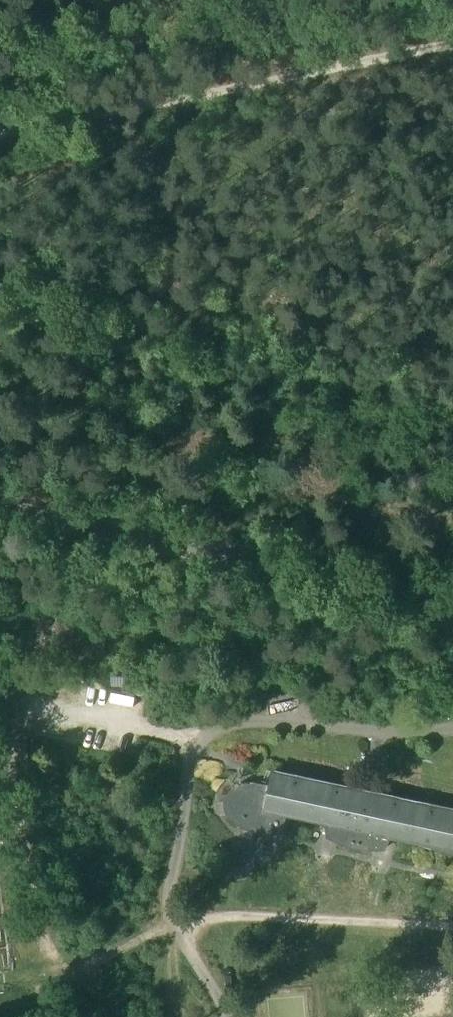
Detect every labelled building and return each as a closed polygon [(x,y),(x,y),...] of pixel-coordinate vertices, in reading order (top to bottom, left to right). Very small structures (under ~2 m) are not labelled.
[(124,691),(125,669),(109,669),(109,690),(124,691)] [(268,787),(251,783),(250,786),(247,786),(243,786),(241,786),(237,788),(234,789),(231,791),(227,796),(226,796),(225,798),(225,800),(224,806),(224,811),(227,818),(231,823),(237,827),(253,833),(282,837),(285,819),(325,827),(326,839),(339,846),(350,850),(360,852),(378,853),(385,853),(391,842),(452,856),(452,809),(271,770),(268,787)]
